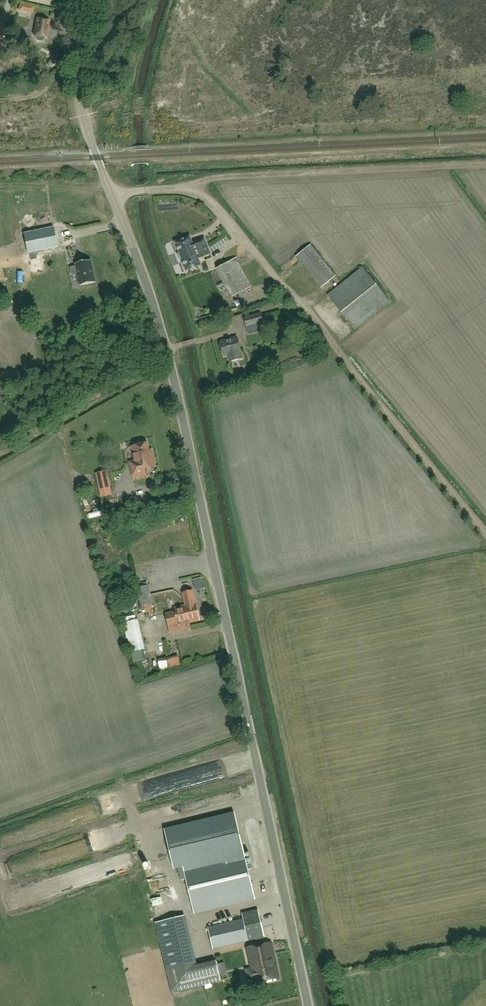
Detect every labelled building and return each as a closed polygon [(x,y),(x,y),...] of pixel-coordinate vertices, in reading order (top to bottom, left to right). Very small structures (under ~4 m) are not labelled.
[(26,13),(28,5),(20,3),(18,11),(26,13)] [(48,21),(36,18),(33,36),(34,36),(34,38),(36,41),(40,42),(43,40),(43,38),(45,38),(48,21)] [(46,241),(56,239),(53,227),(43,229),(46,241)] [(180,261),(182,260),(187,273),(202,266),(200,260),(212,255),(205,240),(193,244),(191,238),(176,244),(180,253),(177,254),(180,261)] [(28,247),(33,272),(42,270),(37,245),(28,247)] [(297,259),(322,289),(335,278),(310,248),(297,259)] [(234,298),(253,287),(236,259),(217,270),(234,298)] [(91,260),(75,263),(76,266),(70,268),(72,275),(77,274),(80,286),(96,282),(91,260)] [(356,330),(391,302),(363,268),(329,296),(356,330)] [(246,327),(264,322),(261,313),(244,318),(246,327)] [(243,358),(241,352),(237,339),(221,343),(225,357),(228,356),(229,362),(243,358)] [(134,478),(146,476),(145,468),(154,466),(153,458),(150,456),(147,444),(146,444),(144,442),(140,443),(139,446),(132,447),(136,463),(131,464),(134,478)] [(89,514),(90,519),(98,517),(106,515),(103,507),(93,509),(94,512),(89,514)] [(136,588),(138,598),(132,599),(128,600),(131,609),(141,607),(140,605),(152,602),(148,585),(136,588)] [(195,603),(193,590),(183,593),(185,605),(184,605),(188,623),(200,620),(196,603),(195,603)] [(188,623),(184,605),(174,607),(175,611),(166,613),(168,626),(188,623)] [(128,638),(131,652),(143,649),(140,635),(128,638)] [(222,794),(233,791),(231,785),(221,788),(222,794)] [(183,799),(170,802),(172,808),(185,804),(183,799)] [(256,899),(244,851),(236,815),(165,831),(174,870),(185,867),(195,913),(256,899)] [(78,834),(79,843),(107,842),(107,833),(78,834)] [(262,929),(258,910),(242,913),(243,919),(208,928),(213,949),(255,939),(254,938),(254,939),(253,939),(251,932),(262,929)] [(216,961),(197,966),(185,916),(155,923),(172,993),(221,981),(216,961)] [(257,983),(279,978),(271,942),(247,947),(252,972),(246,973),(249,984),(256,983),(257,983)]
